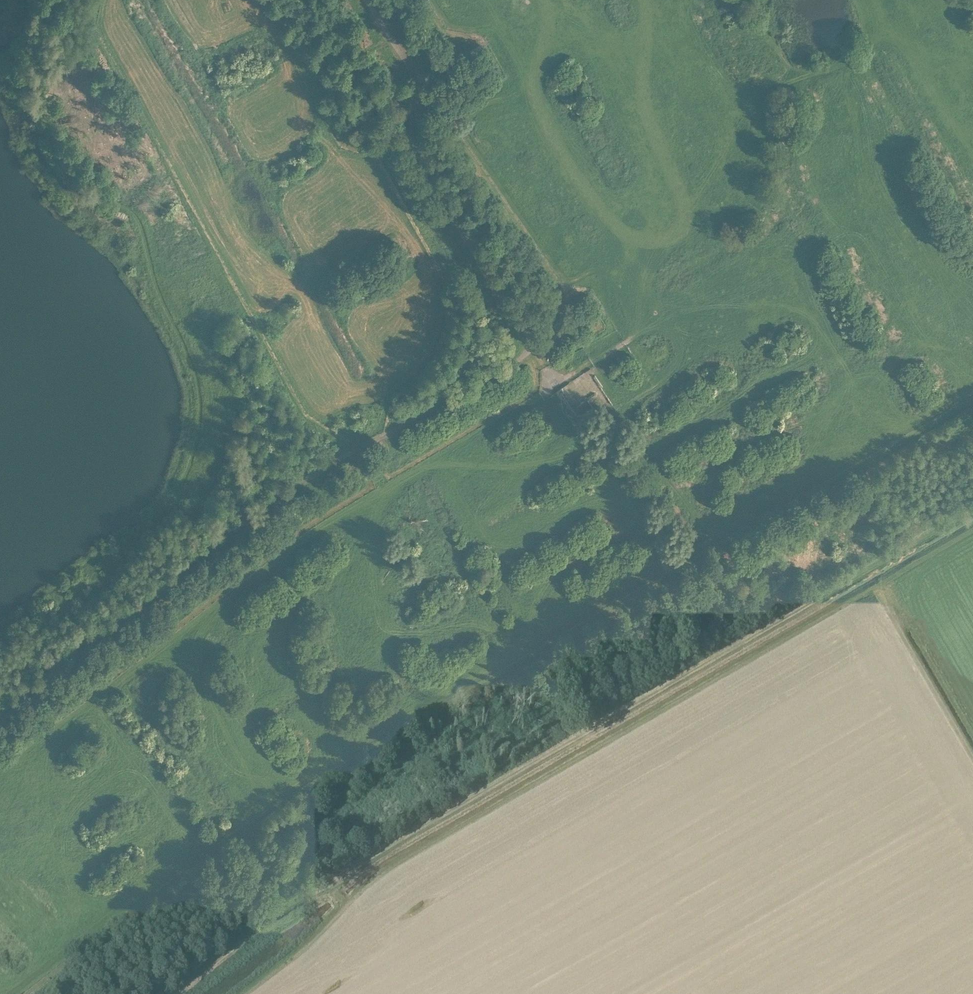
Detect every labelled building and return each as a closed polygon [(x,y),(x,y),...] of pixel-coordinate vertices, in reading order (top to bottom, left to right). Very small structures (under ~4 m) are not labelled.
[(558,387),(553,390),(559,401),(564,398),(558,387)]
